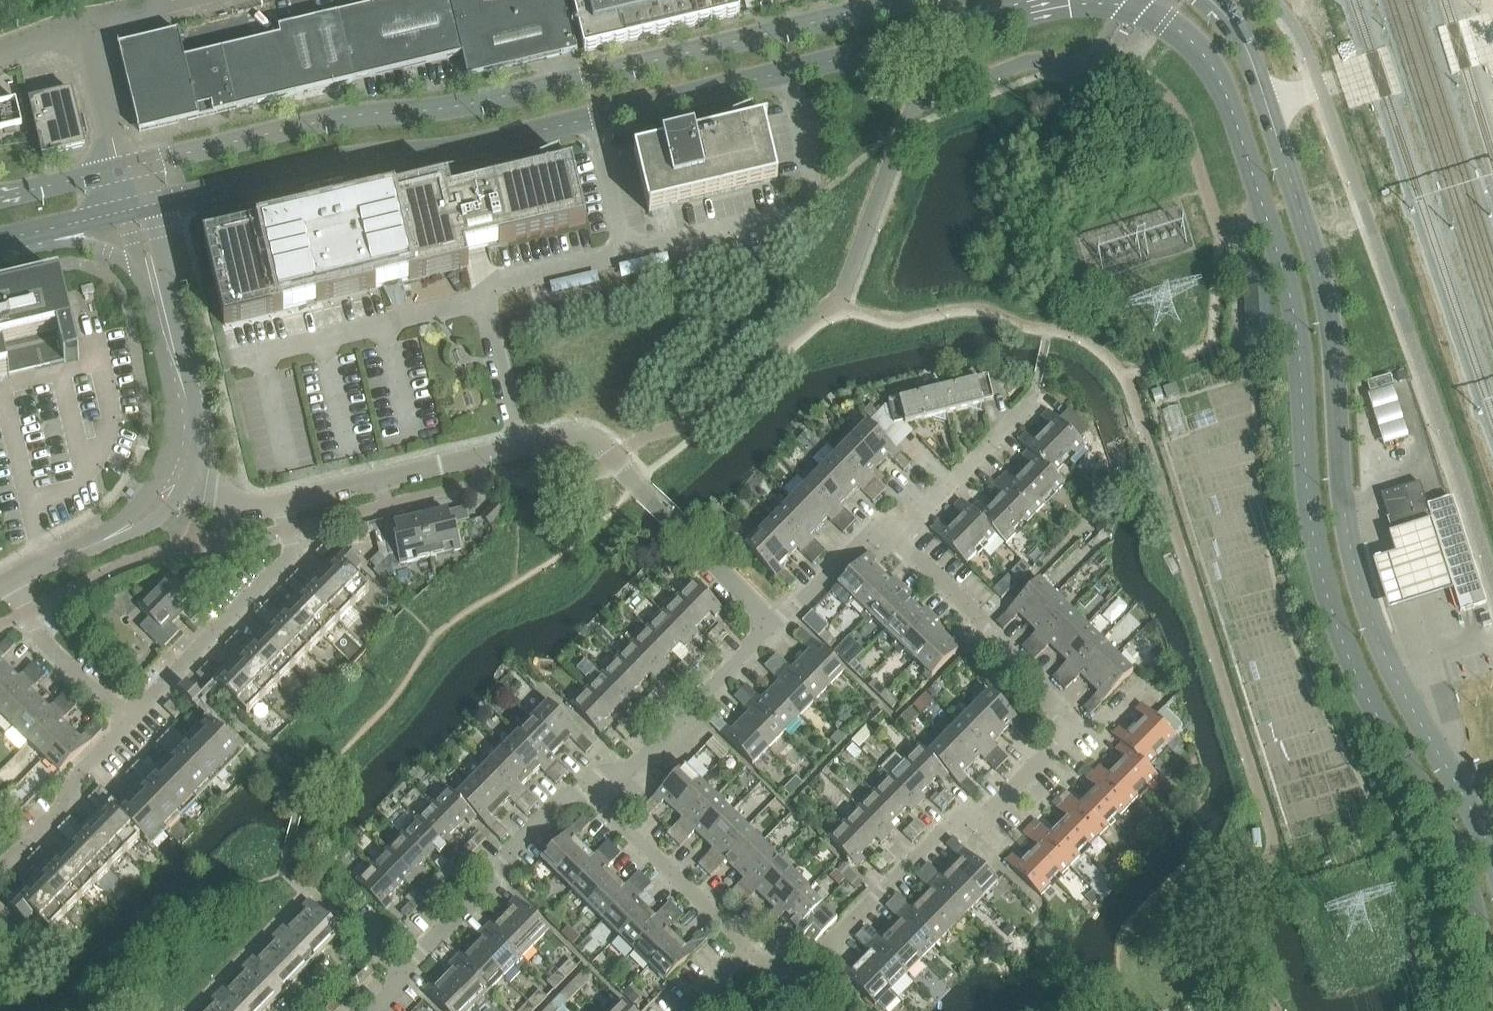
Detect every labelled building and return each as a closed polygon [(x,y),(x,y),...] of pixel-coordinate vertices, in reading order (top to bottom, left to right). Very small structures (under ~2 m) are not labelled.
[(354,82),(463,56),(468,79),(577,53),(564,0),(404,0),(338,16),(354,82)] [(572,2),(584,52),(740,15),(737,0),(581,0),(572,2)] [(338,15),(278,30),(280,37),(185,60),(178,33),(119,47),(139,133),(354,82),(338,16),(338,15)] [(882,88),(868,92),(870,101),(884,97),(882,88)] [(72,92),(30,102),(39,143),(43,158),(85,148),(72,92)] [(0,105),(0,131),(22,126),(16,101),(0,105)] [(664,145),(634,152),(649,215),(651,214),(650,211),(778,181),(764,123),(767,123),(767,121),(676,143),(664,143),(664,145)] [(263,225),(204,239),(224,327),(284,312),(317,304),(317,305),(374,291),(376,291),(376,290),(409,282),(409,283),(469,269),(465,254),(499,246),(499,247),(586,226),(572,167),(487,187),(484,173),(482,173),(482,174),(448,182),(448,181),(389,195),(389,196),(356,204),(356,203),(296,217),(296,218),(263,225)] [(9,377),(9,378),(10,378),(8,367),(35,361),(37,371),(80,361),(60,278),(59,279),(59,280),(4,293),(1,285),(0,285),(0,379),(9,377)] [(1272,338),(1270,290),(1246,292),(1252,318),(1247,318),(1248,340),(1272,338)] [(960,382),(961,385),(941,390),(947,415),(968,410),(984,415),(985,418),(986,417),(983,403),(993,401),(988,380),(988,378),(977,381),(977,379),(976,377),(975,374),(974,374),(974,373),(960,382)] [(1367,383),(1370,393),(1393,386),(1390,377),(1367,383)] [(938,383),(924,391),(925,394),(888,403),(889,405),(889,404),(894,426),(905,423),(905,425),(905,426),(932,420),(948,424),(949,427),(950,426),(947,415),(941,390),(941,388),(940,386),(939,384),(938,383)] [(1176,384),(1162,388),(1166,399),(1179,394),(1176,384)] [(1370,393),(1366,394),(1372,411),(1399,403),(1393,386),(1370,393)] [(894,426),(889,404),(889,405),(888,403),(868,423),(882,438),(894,426)] [(1399,403),(1372,411),(1378,430),(1405,421),(1399,403)] [(1041,419),(1054,431),(1046,439),(1066,459),(1066,460),(1069,463),(1070,463),(1075,467),(1075,466),(1089,452),(1085,448),(1086,448),(1084,446),(1079,442),(1067,430),(1048,411),(1047,412),(1041,419)] [(1076,421),(1067,430),(1079,442),(1088,433),(1076,421)] [(1405,421),(1378,430),(1384,448),(1411,439),(1405,421)] [(852,439),(879,466),(888,457),(904,473),(911,466),(882,438),(868,423),(852,439)] [(1064,467),(1061,464),(1066,460),(1066,459),(1046,439),(1038,447),(1025,435),(1019,441),(1018,442),(1028,452),(1028,451),(1054,476),(1064,467)] [(870,476),(879,466),(852,439),(837,455),(880,497),(886,491),(870,476)] [(1022,458),(1035,471),(1027,479),(1049,501),(1064,486),(1054,476),(1028,451),(1028,452),(1022,458)] [(837,455),(821,470),(849,497),(858,488),(873,504),(880,497),(837,455)] [(821,470),(806,486),(849,528),(856,522),(840,506),(849,497),(821,470)] [(1006,474),(999,481),(1035,516),(1049,501),(1027,479),(1019,487),(1006,474)] [(993,488),(1006,500),(998,508),(1020,531),(1035,516),(999,481),(993,488)] [(1420,484),(1382,496),(1394,535),(1425,526),(1433,526),(1454,590),(1461,612),(1486,605),(1452,500),(1448,501),(1427,508),(1420,484)] [(806,486),(791,502),(818,529),(828,519),(843,535),(849,528),(806,486)] [(954,508),(967,520),(959,528),(981,550),(995,536),(996,536),(970,510),(971,510),(961,500),(960,501),(954,508)] [(791,502),(776,517),(819,559),(825,553),(810,537),(818,529),(791,502)] [(996,536),(995,536),(1006,546),(1020,531),(998,508),(990,516),(977,504),(971,510),(970,510),(996,536)] [(491,510),(483,518),(491,526),(503,513),(499,508),(491,510)] [(447,512),(421,519),(431,558),(460,551),(454,525),(450,526),(447,512)] [(776,517),(761,532),(788,559),(797,550),(813,565),(819,559),(776,517)] [(399,538),(387,541),(390,557),(399,554),(402,566),(431,558),(421,519),(396,525),(399,538)] [(374,533),(380,554),(370,563),(377,570),(390,557),(387,541),(382,522),(347,531),(349,543),(358,541),(357,537),(374,533)] [(932,530),(931,531),(967,566),(981,550),(959,528),(951,536),(938,524),(932,530)] [(1390,610),(1454,590),(1433,526),(1425,526),(1394,535),(1389,537),(1395,556),(1375,562),(1390,610)] [(761,532),(745,548),(788,591),(795,583),(780,568),(788,559),(761,532)] [(327,543),(316,554),(322,560),(334,549),(327,543)] [(335,560),(340,564),(218,688),(247,717),(369,592),(354,577),(361,569),(343,551),(335,560)] [(869,554),(831,593),(847,609),(854,602),(881,574),(872,565),(876,561),(869,554)] [(1011,573),(1020,582),(1031,571),(1022,562),(1011,573)] [(149,618),(140,628),(163,651),(180,633),(170,624),(210,582),(198,570),(182,587),(171,577),(140,609),(149,618)] [(299,572),(292,578),(304,590),(310,583),(299,572)] [(854,602),(865,613),(861,617),(865,621),(901,585),(894,579),(890,583),(881,574),(854,602)] [(1008,577),(993,592),(1002,600),(1017,585),(1008,577)] [(292,578),(286,585),(297,596),(304,590),(292,578)] [(1039,581),(996,624),(1003,631),(1019,615),(1027,624),(1054,596),(1039,581)] [(678,598),(703,622),(711,614),(715,618),(723,610),(693,582),(678,598)] [(912,604),(903,595),(907,591),(901,585),(865,621),(870,625),(874,621),(885,632),(912,604)] [(1027,624),(1037,633),(1021,649),(1028,655),(1070,612),(1054,596),(1027,624)] [(678,598),(663,613),(692,642),(699,635),(695,631),(703,622),(678,598)] [(268,603),(262,609),(273,621),(280,614),(268,603)] [(896,643),(892,647),(896,651),(932,615),(925,609),(921,613),(912,604),(885,632),(896,643)] [(262,609),(256,616),(267,627),(273,621),(262,609)] [(812,612),(802,622),(819,639),(825,632),(829,628),(812,612)] [(1086,627),(1070,612),(1028,655),(1034,661),(1050,646),(1059,655),(1086,627)] [(663,613),(647,629),(672,653),(680,645),(685,649),(692,642),(663,613)] [(943,635),(934,626),(938,621),(932,615),(896,651),(900,656),(905,651),(916,662),(943,635)] [(719,626),(713,632),(722,642),(729,635),(719,626)] [(1101,642),(1086,627),(1059,655),(1068,663),(1052,679),(1059,686),(1101,642)] [(669,666),(664,661),(672,653),(647,629),(632,644),(661,673),(669,666)] [(810,652),(801,661),(829,688),(845,672),(801,630),(795,637),(810,652)] [(713,632),(707,639),(716,648),(722,642),(713,632)] [(825,632),(819,639),(830,650),(836,643),(825,632)] [(238,634),(232,640),(243,651),(249,645),(238,634)] [(916,662),(927,673),(923,677),(928,682),(963,646),(956,639),(952,644),(943,635),(916,662)] [(9,670),(0,662),(16,646),(9,639),(0,648),(0,679),(9,670)] [(232,640),(226,647),(237,658),(243,651),(232,640)] [(1101,642),(1059,686),(1065,692),(1080,676),(1090,685),(1117,658),(1101,642)] [(632,644),(617,660),(642,684),(650,676),(655,680),(661,673),(632,644)] [(136,660),(124,649),(116,657),(127,669),(136,660)] [(844,651),(838,657),(849,668),(855,662),(844,651)] [(777,655),(771,662),(814,704),(829,688),(801,661),(792,671),(777,655)] [(689,657),(683,663),(692,672),(699,666),(689,657)] [(1133,673),(1117,658),(1090,685),(1099,694),(1083,709),(1090,716),(1133,673)] [(617,660),(602,675),(631,704),(638,697),(634,692),(642,684),(617,660)] [(780,683),(771,692),(799,719),(814,704),(771,662),(764,668),(780,683)] [(855,662),(849,668),(861,680),(867,674),(855,662)] [(683,663),(677,670),(686,679),(692,672),(683,663)] [(0,679),(0,711),(40,670),(34,664),(19,680),(9,670),(0,679)] [(208,665),(197,676),(203,682),(214,671),(208,665)] [(0,711),(0,715),(13,728),(40,701),(31,692),(47,676),(40,670),(0,711)] [(602,675),(586,691),(611,716),(620,707),(624,711),(631,704),(602,675)] [(875,681),(869,687),(880,699),(886,692),(875,681)] [(16,899),(8,907),(26,925),(27,924),(50,946),(40,955),(29,958),(31,966),(45,963),(62,945),(49,933),(141,839),(148,846),(241,752),(258,769),(267,760),(261,754),(258,757),(205,705),(207,704),(188,685),(179,694),(198,713),(199,712),(211,724),(120,817),(112,810),(21,903),(16,899)] [(747,686),(740,692),(783,735),(799,719),(771,692),(762,701),(747,686)] [(934,686),(927,693),(934,699),(940,693),(934,686)] [(659,688),(653,694),(662,703),(668,697),(659,688)] [(604,723),(611,716),(586,691),(571,707),(600,735),(608,727),(604,723)] [(734,699),(750,714),(741,723),(768,750),(783,735),(740,692),(734,699)] [(886,692),(880,699),(892,710),(898,704),(886,692)] [(990,692),(974,708),(1001,735),(1010,726),(1026,742),(1033,735),(990,692)] [(40,701),(13,728),(29,744),(71,701),(65,694),(49,710),(40,701)] [(653,694),(646,701),(656,710),(662,703),(653,694)] [(926,695),(913,707),(921,714),(933,702),(926,695)] [(62,722),(77,707),(71,701),(29,744),(45,759),(72,732),(62,722)] [(170,703),(164,709),(175,720),(182,714),(170,703)] [(533,720),(562,748),(571,739),(586,755),(593,748),(549,704),(533,720)] [(1144,722),(1136,730),(1162,755),(1177,740),(1141,704),(1140,705),(1141,705),(1134,712),(1144,722)] [(1008,760),(993,745),(1001,735),(974,708),(959,724),(1002,766),(1008,760)] [(911,710),(901,720),(909,727),(919,717),(911,710)] [(716,717),(709,724),(752,766),(768,750),(741,723),(732,732),(716,717)] [(629,719),(623,725),(632,734),(638,728),(629,719)] [(533,720),(518,735),(562,779),(568,773),(553,757),(562,748),(533,720)] [(72,732),(45,759),(60,775),(103,731),(96,724),(80,740),(72,732)] [(959,724),(943,739),(971,766),(980,757),(996,773),(1002,766),(959,724)] [(623,725),(616,731),(626,741),(632,734),(623,725)] [(1112,734),(1111,735),(1121,744),(1122,744),(1147,769),(1148,769),(1162,755),(1136,730),(1129,737),(1119,728),(1112,734)] [(169,732),(163,739),(174,750),(181,743),(169,732)] [(518,735),(502,751),(531,779),(540,770),(556,785),(562,779),(518,735)] [(163,739),(157,745),(168,756),(174,750),(163,739)] [(943,739),(928,755),(948,776),(971,798),(978,790),(962,775),(971,766),(943,739)] [(1115,751),(1125,761),(1117,769),(1143,794),(1158,779),(1148,769),(1147,769),(1122,744),(1121,744),(1115,751)] [(920,746),(904,762),(929,787),(937,779),(941,783),(948,776),(928,755),(920,746)] [(502,751),(487,766),(532,810),(538,803),(523,788),(531,779),(502,751)] [(700,783),(707,776),(692,761),(685,768),(684,767),(642,811),(649,818),(665,802),(674,811),(701,783),(700,783)] [(904,762),(889,778),(918,807),(925,799),(921,795),(929,787),(904,762)] [(139,763),(133,769),(144,781),(150,774),(139,763)] [(487,766),(472,781),(501,810),(510,801),(526,816),(532,810),(487,766)] [(1099,767),(1093,774),(1128,809),(1143,794),(1117,769),(1109,777),(1099,767)] [(133,769),(126,776),(138,787),(144,781),(133,769)] [(1096,790),(1088,798),(1114,823),(1128,809),(1093,774),(1086,780),(1096,790)] [(889,778),(874,793),(899,818),(907,810),(911,814),(918,807),(889,778)] [(508,834),(492,819),(501,810),(472,781),(457,797),(456,797),(477,818),(501,841),(508,834)] [(701,783),(674,811),(683,820),(667,836),(674,842),(716,798),(701,783)] [(101,788),(94,794),(106,805),(112,799),(101,788)] [(448,789),(432,805),(457,830),(465,821),(470,825),(477,818),(456,797),(457,797),(448,789)] [(807,789),(795,802),(800,808),(813,795),(807,789)] [(939,797),(949,806),(955,800),(946,791),(939,797)] [(874,793),(858,809),(888,838),(895,830),(891,826),(899,818),(874,793)] [(94,794),(88,800),(100,812),(106,805),(94,794)] [(1070,796),(1064,803),(1099,838),(1114,823),(1088,798),(1080,806),(1070,796)] [(939,797),(933,804),(942,813),(949,806),(939,797)] [(716,798),(674,842),(680,848),(695,832),(704,841),(731,814),(716,798)] [(1064,803),(1057,810),(1067,820),(1059,828),(1085,853),(1099,838),(1064,803)] [(449,837),(457,830),(432,805),(417,820),(447,849),(454,842),(449,837)] [(858,809),(843,825),(868,849),(876,840),(881,845),(888,838),(858,809)] [(714,850),(698,866),(705,872),(747,829),(731,814),(704,841),(714,850)] [(575,840),(591,824),(583,817),(541,861),(557,876),(584,849),(575,840)] [(71,818),(64,825),(76,836),(82,830),(71,818)] [(417,820),(402,836),(427,860),(435,852),(440,856),(447,849),(417,820)] [(915,822),(909,828),(918,837),(925,831),(915,822)] [(64,825),(58,831),(69,842),(76,836),(64,825)] [(860,857),(868,849),(843,825),(828,840),(857,869),(865,861),(860,857)] [(1085,853),(1059,828),(1051,836),(1041,826),(1034,832),(1070,868),(1085,853)] [(909,828),(903,835),(912,844),(918,837),(909,828)] [(747,829),(705,872),(711,878),(726,863),(735,871),(762,844),(747,829)] [(1038,849),(1030,857),(1056,882),(1070,868),(1034,832),(1028,839),(1038,849)] [(480,833),(471,843),(477,849),(486,839),(480,833)] [(419,868),(427,860),(402,836),(387,851),(416,880),(423,872),(419,868)] [(962,862),(953,871),(982,899),(998,883),(953,839),(946,846),(962,862)] [(584,849),(557,876),(572,891),(615,848),(609,842),(593,858),(584,849)] [(471,843),(462,852),(468,858),(477,849),(471,843)] [(735,871),(744,880),(729,896),(735,902),(778,859),(762,844),(735,871)] [(615,848),(572,891),(588,907),(615,879),(606,870),(621,855),(615,848)] [(40,849),(34,856),(45,867),(52,860),(40,849)] [(387,851),(372,866),(397,891),(405,883),(409,887),(416,880),(387,851)] [(885,853),(879,859),(888,868),(894,862),(885,853)] [(1012,855),(1005,862),(1041,898),(1056,882),(1030,857),(1022,865),(1012,855)] [(34,856),(28,862),(39,873),(45,867),(34,856)] [(778,859),(735,902),(742,908),(757,893),(766,902),(793,874),(778,859)] [(879,859),(873,865),(882,874),(888,868),(879,859)] [(450,864),(441,873),(447,879),(456,870),(450,864)] [(928,864),(922,871),(967,915),(982,899),(953,871),(944,880),(928,864)] [(844,865),(837,872),(847,881),(853,875),(844,865)] [(389,899),(397,891),(372,866),(356,883),(385,911),(393,903),(389,899)] [(931,893),(923,902),(952,930),(967,915),(922,871),(916,877),(931,893)] [(615,879),(588,907),(603,922),(646,879),(639,872),(624,888),(615,879)] [(441,873),(431,883),(438,889),(447,879),(441,873)] [(766,902),(775,911),(760,926),(767,933),(785,914),(808,892),(809,890),(793,874),(766,902)] [(853,875),(847,881),(856,890),(862,883),(853,875)] [(646,909),(637,900),(652,885),(646,879),(603,922),(619,937),(646,909)] [(0,890),(0,892),(5,898),(16,886),(10,880),(0,890)] [(794,922),(790,926),(797,932),(823,906),(808,892),(785,914),(794,922)] [(1092,892),(1085,898),(1093,906),(1099,899),(1092,892)] [(410,904),(417,910),(426,901),(420,895),(410,904)] [(898,895),(892,902),(936,946),(952,930),(923,902),(914,911),(898,895)] [(516,898),(509,906),(513,910),(505,919),(534,947),(544,936),(549,941),(554,936),(516,898)] [(285,926),(279,933),(312,965),(343,934),(310,901),(303,908),(307,913),(289,931),(285,926)] [(901,923),(892,932),(921,961),(936,946),(892,902),(885,908),(901,923)] [(646,909),(619,937),(634,952),(677,909),(670,903),(655,918),(646,909)] [(410,904),(401,914),(407,920),(417,910),(410,904)] [(1031,904),(1026,909),(1032,915),(1037,909),(1031,904)] [(823,906),(797,932),(803,939),(807,935),(815,943),(838,921),(823,906)] [(668,931),(683,915),(677,909),(634,952),(649,967),(677,940),(668,931)] [(523,959),(534,947),(505,919),(496,928),(491,924),(485,930),(523,967),(527,963),(523,959)] [(921,961),(892,932),(883,941),(868,926),(862,932),(906,976),(921,961)] [(568,927),(562,934),(573,945),(580,938),(568,927)] [(483,941),(474,950),(503,978),(514,967),(518,971),(523,967),(485,930),(479,937),(483,941)] [(871,954),(862,963),(891,992),(906,976),(862,932),(855,939),(871,954)] [(251,961),(249,964),(282,996),(312,965),(279,933),(273,939),(277,944),(259,961),(255,957),(251,961)] [(677,940),(649,967),(666,983),(708,940),(701,933),(686,949),(677,940)] [(492,990),(503,978),(474,950),(465,959),(461,955),(455,961),(493,998),(497,994),(492,990)] [(830,964),(875,1008),(877,1006),(883,1010),(886,1010),(898,999),(891,992),(862,963),(853,972),(837,957),(830,964)] [(449,967),(453,972),(444,981),(473,1009),(484,998),(488,1002),(493,998),(455,961),(449,967)] [(559,972),(566,979),(577,968),(570,961),(559,972)] [(218,994),(235,1010),(267,1010),(282,996),(249,964),(242,970),(247,974),(229,992),(225,988),(221,992),(218,994)] [(368,968),(356,979),(363,985),(374,974),(368,968)] [(559,972),(547,984),(554,991),(566,979),(559,972)] [(583,973),(571,985),(579,992),(590,980),(583,973)] [(356,979),(345,991),(351,997),(363,985),(356,979)] [(424,993),(443,1010),(471,1010),(473,1009),(444,981),(435,990),(431,986),(424,993)] [(571,985),(560,996),(567,1003),(579,992),(571,985)] [(629,988),(623,995),(633,1005),(640,998),(629,988)] [(529,1003),(536,1010),(547,998),(540,991),(529,1003)] [(218,994),(212,1001),(216,1005),(210,1010),(235,1010),(218,994)] [(326,1010),(327,1010),(338,1010),(344,1005),(338,998),(326,1010)] [(617,1008),(615,1010),(630,1010),(622,1003),(618,999),(613,1004),(617,1008)] [(521,1010),(535,1010),(536,1010),(529,1003),(521,1010)]
